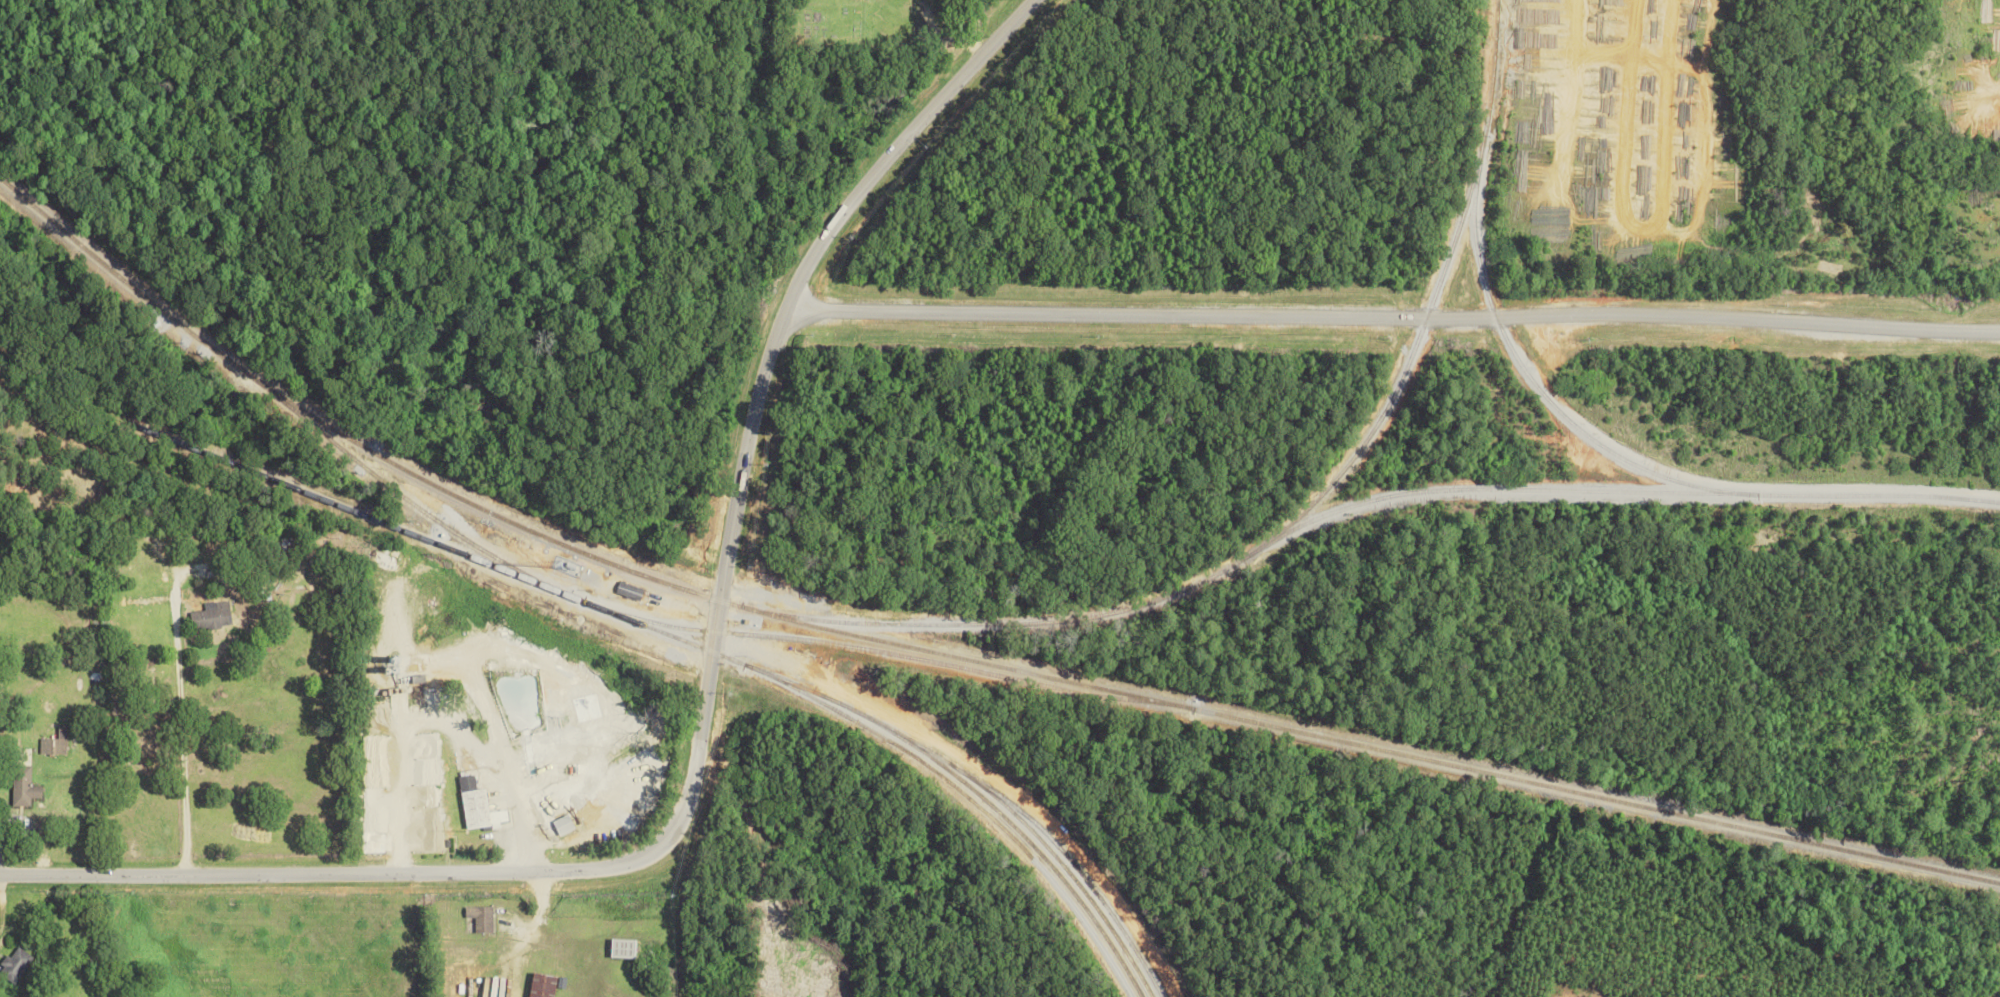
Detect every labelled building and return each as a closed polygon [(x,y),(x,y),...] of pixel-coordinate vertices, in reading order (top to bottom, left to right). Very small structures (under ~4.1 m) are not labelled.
[(205,610),(191,612),(193,630),(233,626),(230,600),(204,603),(205,610)] [(40,739),(40,754),(67,753),(66,727),(58,727),(58,739),(40,739)] [(438,733),(418,734),(420,758),(416,758),(417,784),(441,783),(438,733)] [(30,807),(31,798),(42,798),(43,786),(31,785),(31,769),(12,768),(11,806),(30,807)] [(466,831),(500,826),(499,823),(510,821),(508,810),(491,812),(487,788),(478,790),(475,774),(458,777),(466,831)] [(553,821),(560,836),(576,828),(569,814),(553,821)] [(494,933),(493,906),(465,907),(465,918),(475,918),(476,933),(494,933)] [(15,983),(33,957),(18,946),(11,957),(9,956),(0,968),(0,972),(15,983)]
